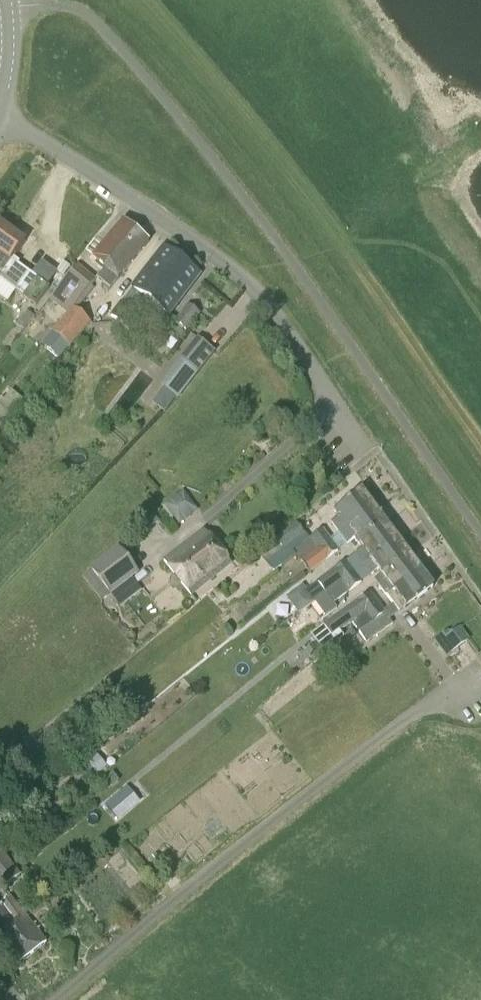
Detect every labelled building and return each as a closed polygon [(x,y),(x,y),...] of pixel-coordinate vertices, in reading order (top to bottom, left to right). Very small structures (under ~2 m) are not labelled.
[(100,281),(109,271),(139,235),(124,223),(93,259),(94,260),(91,263),(102,271),(96,278),(100,281)] [(50,289),(13,261),(26,243),(0,224),(0,282),(36,308),(50,289)] [(109,271),(100,281),(110,289),(118,280),(149,243),(139,235),(109,271)] [(169,318),(201,276),(164,248),(133,290),(169,318)] [(96,280),(77,265),(49,299),(68,315),(96,280)] [(121,302),(110,316),(129,330),(140,316),(121,302)] [(187,332),(201,313),(188,304),(174,323),(187,332)] [(62,355),(90,322),(74,309),(53,333),(59,338),(52,347),(62,355)] [(16,322),(24,329),(34,316),(27,310),(16,322)] [(178,399),(215,352),(197,338),(160,385),(178,399)] [(20,404),(8,393),(2,399),(1,398),(0,400),(0,428),(20,404)] [(338,518),(331,523),(332,525),(338,533),(339,534),(374,507),(363,493),(361,491),(334,512),(335,514),(338,518)] [(197,510),(183,492),(165,506),(179,524),(197,510)] [(374,507),(339,534),(340,535),(347,544),(354,539),(354,540),(358,545),(386,524),(375,509),(374,507)] [(138,525),(144,533),(151,527),(145,520),(138,525)] [(277,542),(260,555),(273,572),(296,555),(302,563),(331,541),(330,539),(322,529),(309,539),(296,522),(275,539),(277,542)] [(362,549),(355,554),(356,556),(363,566),(397,539),(387,525),(386,524),(358,545),(359,546),(362,549)] [(192,595),(230,565),(204,532),(166,563),(192,595)] [(397,539),(363,566),(364,567),(371,576),(378,570),(378,571),(382,576),(409,555),(398,541),(397,539)] [(302,563),(310,572),(338,551),(331,541),(302,563)] [(110,596),(139,573),(118,547),(89,569),(91,571),(83,577),(102,600),(109,595),(110,596)] [(386,582),(380,587),(388,597),(421,572),(410,557),(409,555),(382,576),(383,578),(386,582)] [(326,595),(354,573),(346,561),(344,562),(306,591),(305,591),(302,586),(286,598),(298,615),(315,604),(326,595)] [(421,572),(388,597),(388,598),(394,606),(400,613),(433,587),(422,573),(421,572)] [(354,573),(326,595),(332,604),(361,582),(354,573)] [(370,595),(325,628),(337,643),(345,637),(341,633),(352,624),(378,606),(370,595)] [(378,606),(352,624),(367,644),(392,625),(378,606)] [(468,644),(458,631),(439,645),(437,641),(436,642),(448,658),(468,644)] [(112,787),(119,781),(112,773),(105,779),(112,787)] [(105,806),(117,819),(128,809),(117,796),(105,806)] [(168,834),(161,825),(154,831),(161,839),(168,834)] [(2,851),(1,852),(0,851),(0,889),(1,888),(2,889),(20,876),(2,851)] [(47,943),(12,898),(0,907),(0,943),(17,966),(47,943)]
